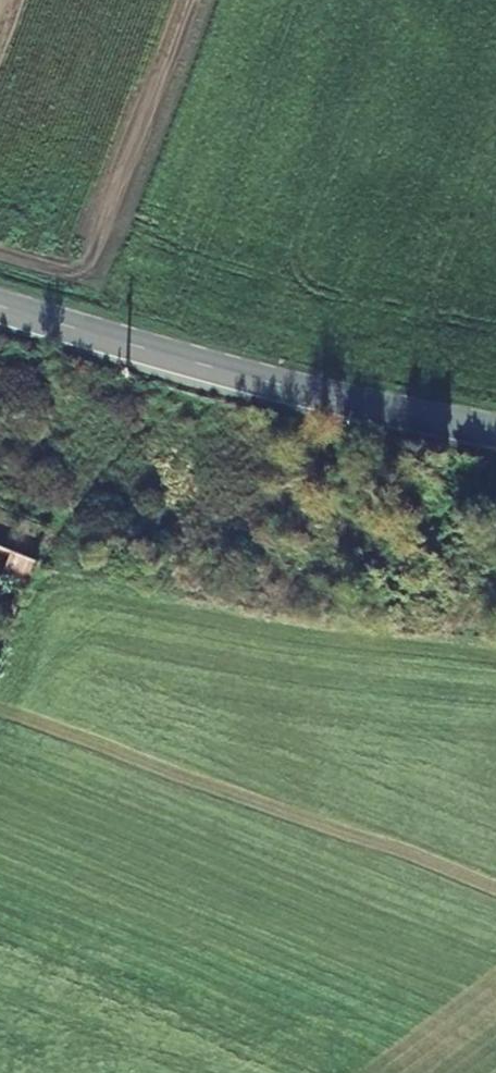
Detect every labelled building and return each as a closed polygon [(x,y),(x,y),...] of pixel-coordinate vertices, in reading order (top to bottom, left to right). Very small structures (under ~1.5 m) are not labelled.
[(0,579),(27,588),(36,563),(9,554),(0,579)]
